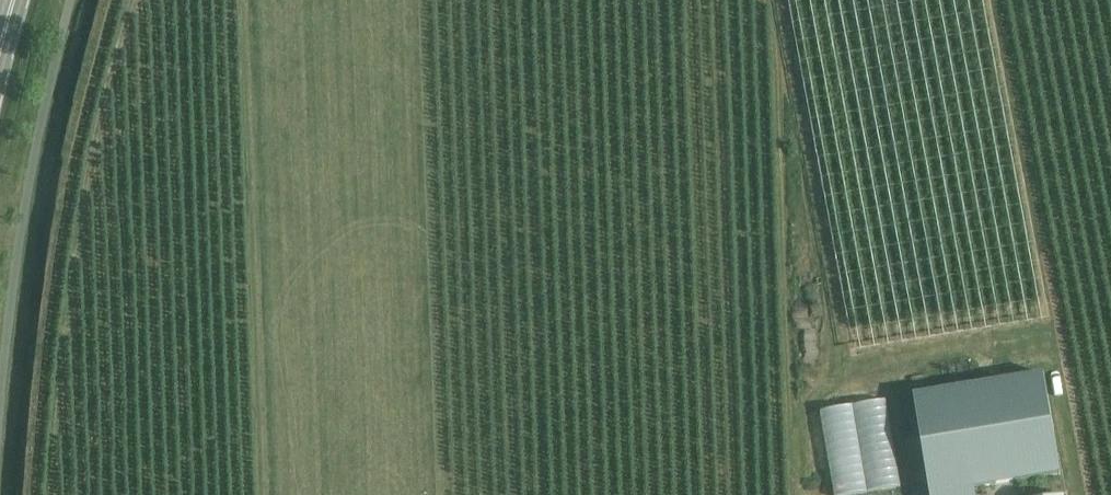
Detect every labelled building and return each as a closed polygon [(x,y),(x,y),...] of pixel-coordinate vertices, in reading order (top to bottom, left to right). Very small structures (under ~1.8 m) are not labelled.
[(913,395),(929,494),(937,494),(1061,475),(1045,373),(913,395)] [(864,494),(900,494),(886,414),(851,420),(864,494)]
